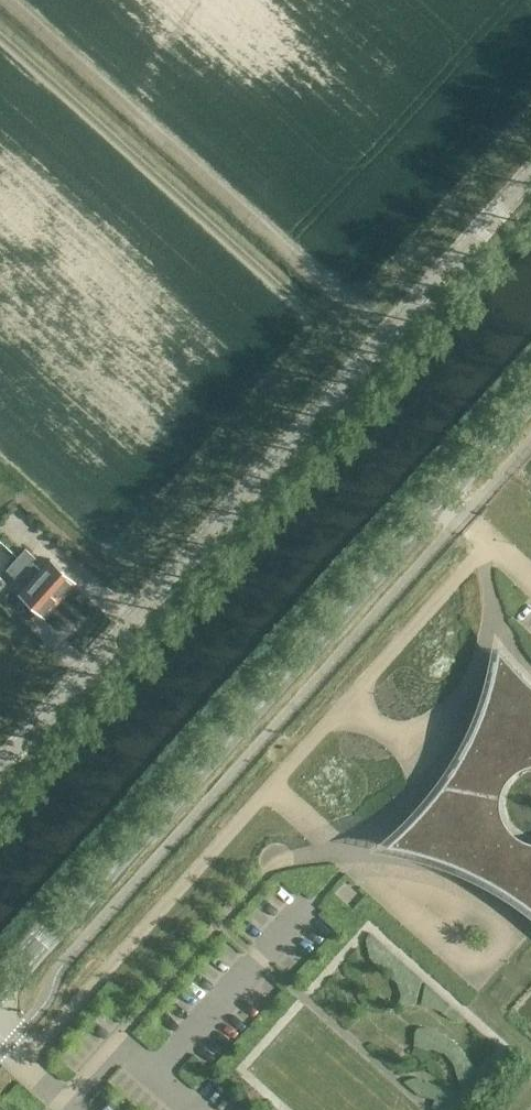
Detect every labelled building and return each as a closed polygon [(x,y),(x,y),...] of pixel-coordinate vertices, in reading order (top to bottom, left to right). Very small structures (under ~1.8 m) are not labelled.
[(39,558),(28,548),(31,544),(15,531),(4,544),(19,558),(10,568),(20,578),(24,574),(32,580),(21,593),(47,616),(77,581),(52,559),(44,568),(37,561),(39,558)] [(404,829),(405,831),(409,827),(415,848),(409,847),(409,849),(420,851),(437,857),(451,862),(469,869),(488,879),(503,887),(517,896),(528,904),(530,907),(530,683),(523,676),(515,668),(506,657),(499,650),(496,664),(494,676),(489,694),(483,711),(477,724),(471,736),(465,749),(459,762),(452,772),(444,783),(436,794),(429,803),(421,812),(415,818),(409,824),(404,829)]
